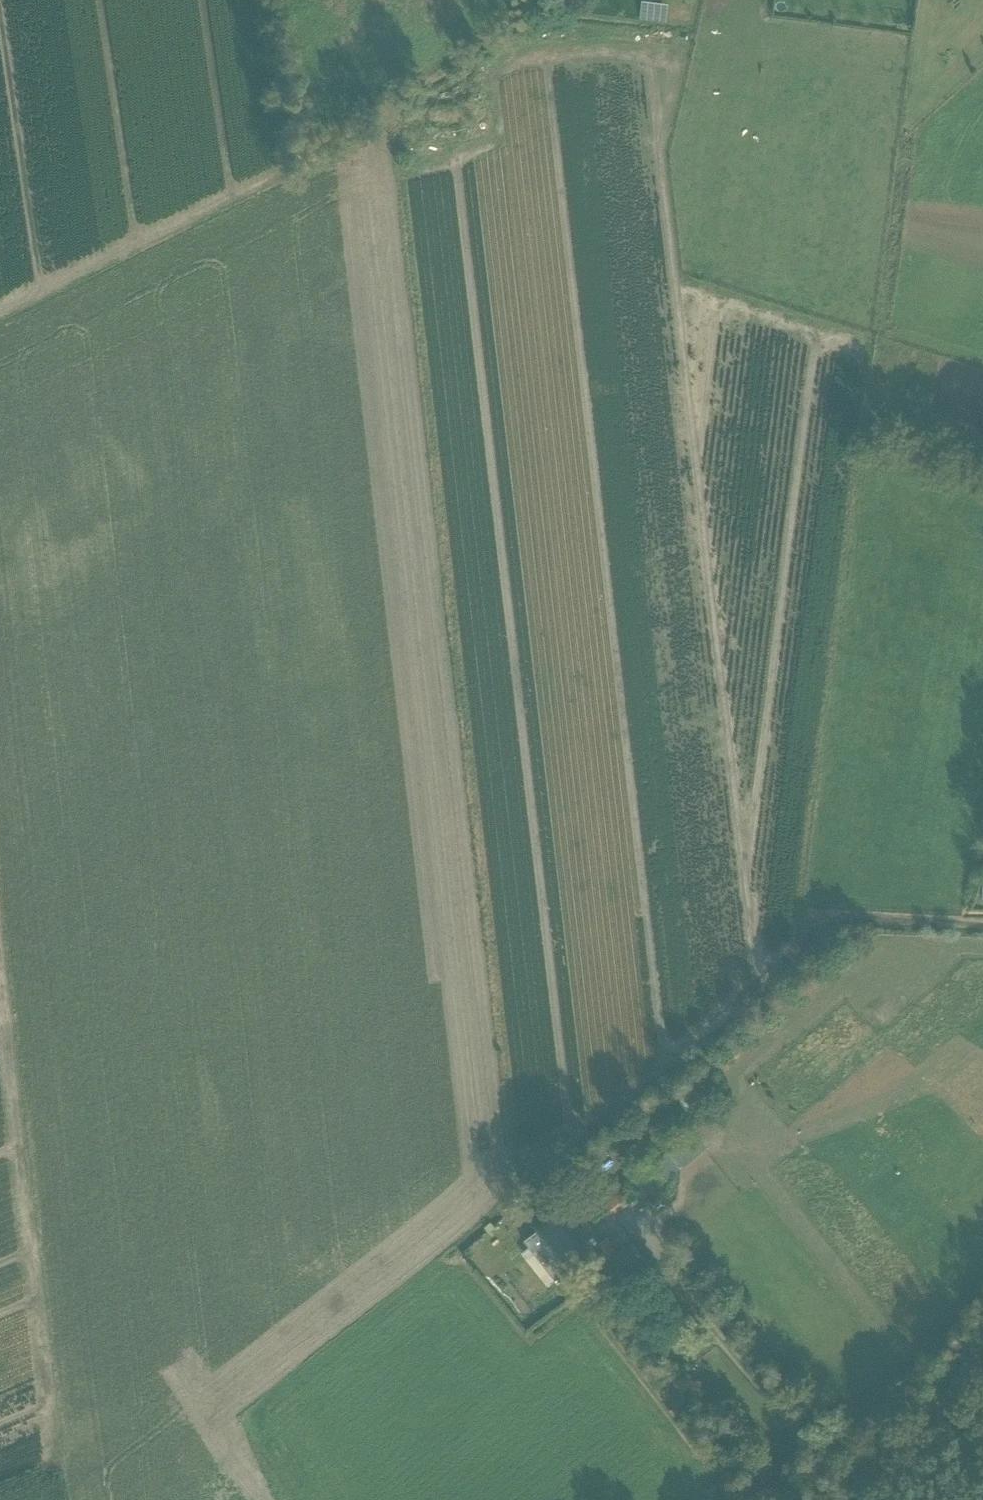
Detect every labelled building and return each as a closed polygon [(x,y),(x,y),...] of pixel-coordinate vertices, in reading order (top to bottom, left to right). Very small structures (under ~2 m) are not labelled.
[(642,2),(641,19),(667,21),(668,3),(642,2)] [(712,1090),(722,1101),(732,1091),(721,1081),(712,1090)] [(541,1229),(525,1241),(542,1265),(555,1281),(592,1252),(603,1266),(603,1267),(618,1288),(648,1265),(632,1244),(619,1255),(607,1240),(602,1244),(573,1205),(541,1229)]
